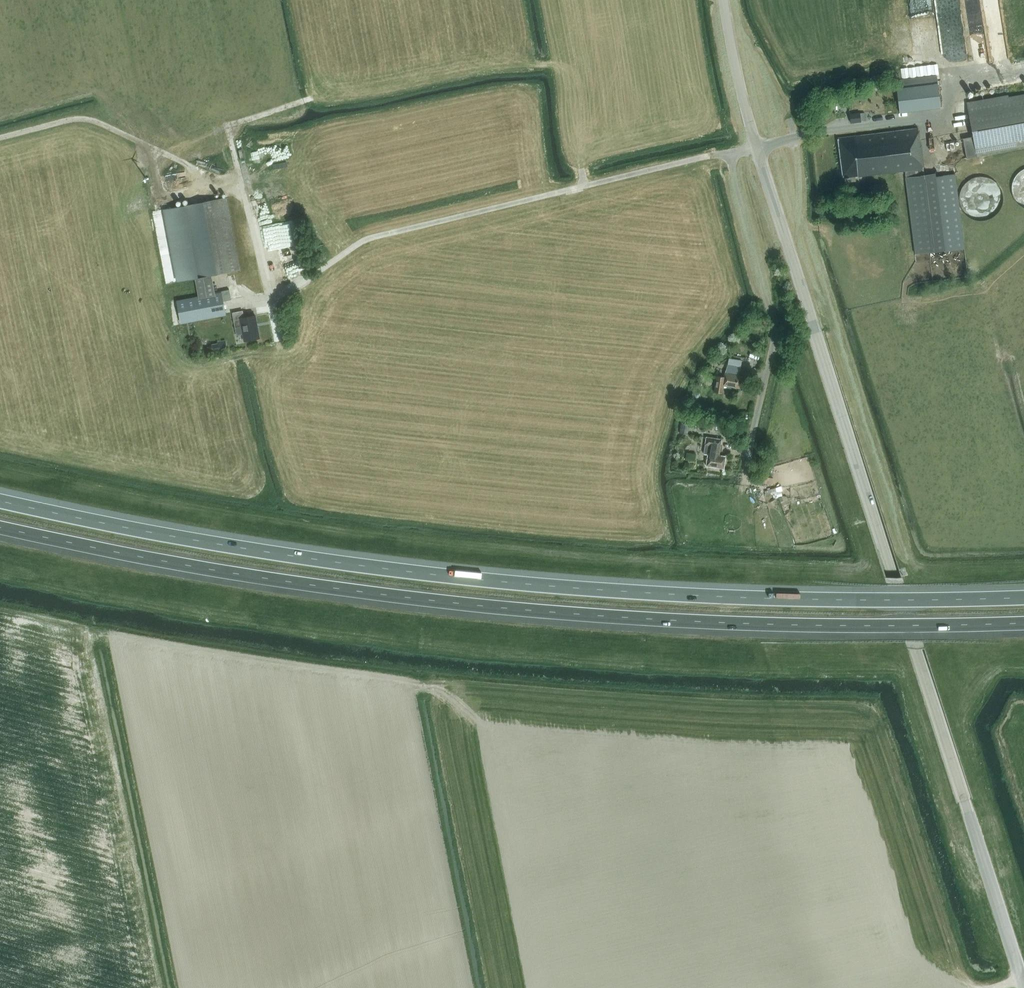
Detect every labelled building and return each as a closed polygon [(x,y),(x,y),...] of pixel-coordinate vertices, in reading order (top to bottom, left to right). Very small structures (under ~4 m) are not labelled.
[(899,112),(941,108),(938,84),(897,89),(899,112)] [(1023,146),(1023,93),(1008,96),(1007,94),(967,101),(972,129),(975,147),(976,155),(1023,146)] [(865,121),(865,116),(865,113),(860,113),(860,112),(850,113),(850,115),(851,123),(861,122),(861,121),(865,121)] [(843,178),(849,177),(850,182),(856,181),(855,176),(905,171),(915,254),(930,252),(954,249),(945,175),(935,176),(935,173),(924,175),(918,128),(838,138),(843,178)] [(177,302),(180,322),(226,313),(223,301),(231,299),(229,289),(215,292),(211,275),(240,270),(226,197),(165,209),(179,281),(195,278),(199,298),(177,302)] [(265,237),(295,229),(292,218),(262,226),(265,237)] [(232,313),(236,330),(236,335),(243,334),(244,341),(260,338),(256,315),(244,317),(243,311),(232,313)] [(728,350),(733,344),(728,340),(723,345),(728,350)] [(220,351),(219,343),(212,344),(213,352),(220,351)] [(739,375),(740,368),(742,359),(729,357),(728,366),(726,365),(724,377),(717,376),(714,392),(722,393),(723,385),(739,388),(741,376),(739,375)] [(697,401),(701,392),(694,389),(689,401),(694,403),(695,400),(697,401)] [(687,434),(689,422),(681,421),(679,433),(687,434)] [(706,437),(705,444),(704,453),(708,454),(706,466),(724,468),(726,456),(719,455),(721,439),(706,437)]
